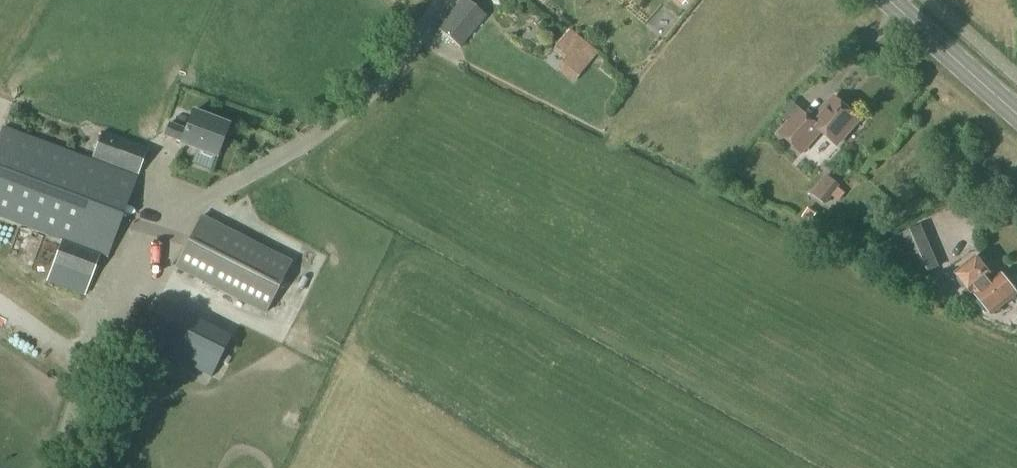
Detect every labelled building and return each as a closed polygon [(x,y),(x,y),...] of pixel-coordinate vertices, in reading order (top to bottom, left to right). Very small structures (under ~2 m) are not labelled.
[(485,17),(470,4),(473,0),(459,0),(436,29),(459,48),(485,17)] [(572,84),(591,61),(562,37),(554,48),(565,57),(554,70),(572,84)] [(836,146),(859,119),(834,97),(813,121),(798,108),(776,134),(801,156),(821,133),(836,146)] [(215,158),(227,126),(192,113),(185,130),(168,123),(163,137),(180,143),(180,144),(215,158)] [(137,177),(2,127),(0,131),(0,219),(60,241),(51,267),(90,282),(99,255),(107,258),(137,177)] [(137,176),(147,149),(101,132),(91,159),(137,176)] [(825,176),(811,194),(825,205),(831,197),(837,189),(839,187),(825,176)] [(265,315),(291,262),(200,215),(174,268),(265,315)] [(911,281),(940,268),(921,226),(892,239),(911,281)] [(994,281),(975,257),(955,274),(971,294),(973,292),(991,315),(1016,295),(1001,275),(994,281)] [(210,378),(231,337),(161,301),(139,344),(210,378)]
